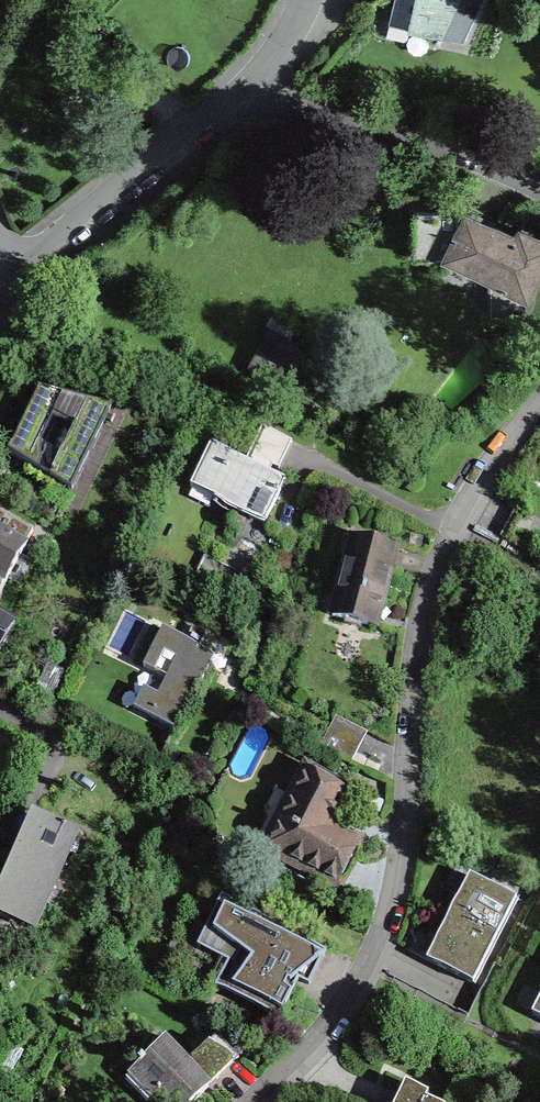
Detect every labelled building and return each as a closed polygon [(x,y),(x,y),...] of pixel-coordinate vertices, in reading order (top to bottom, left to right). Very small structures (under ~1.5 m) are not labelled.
[(389,23),(437,34),(436,39),(440,40),(441,35),(463,40),(481,0),(394,0),(389,23)] [(414,256),(447,256),(464,219),(455,215),(456,212),(427,212),(414,212),(414,256)] [(464,219),(447,256),(492,277),(491,278),(491,279),(491,281),(490,284),(490,315),(519,315),(519,290),(527,290),(539,263),(539,240),(519,230),(515,236),(477,219),(466,214),(464,219)] [(286,347),(269,338),(251,372),(268,382),(272,374),(276,376),(279,370),(275,368),(286,347)] [(14,438),(7,452),(72,490),(112,406),(38,389),(14,438)] [(270,472),(273,466),(279,469),(292,441),(262,426),(246,460),(211,444),(194,479),(217,490),(213,498),(265,523),(268,517),(280,490),(269,485),(274,474),(270,472)] [(0,507),(0,585),(34,526),(0,507)] [(349,552),(332,616),(375,626),(381,604),(396,547),(363,538),(358,555),(349,552)] [(17,616),(0,606),(0,643),(17,616)] [(200,662),(206,650),(215,655),(221,642),(192,627),(186,640),(162,628),(143,667),(166,678),(146,716),(176,731),(184,716),(209,666),(200,662)] [(367,732),(335,716),(325,736),(357,752),(367,732)] [(297,802),(286,822),(281,819),(266,848),(338,885),(341,879),(359,842),(330,827),(348,791),(306,769),(291,799),(297,802)] [(65,829),(63,828),(62,830),(33,817),(12,864),(0,890),(0,910),(36,926),(76,837),(64,831),(65,829)] [(448,913),(495,936),(516,894),(470,870),(448,913)] [(215,986),(279,1019),(284,1010),(299,980),(309,985),(326,951),(221,898),(197,946),(227,961),(215,986)] [(427,955),(473,978),(495,936),(448,913),(427,955)] [(532,1009),(539,1013),(539,993),(532,1009)] [(141,1057),(138,1060),(140,1063),(134,1069),(157,1093),(152,1098),(156,1101),(193,1101),(209,1086),(202,1078),(208,1071),(216,1079),(238,1057),(217,1035),(187,1064),(164,1040),(144,1060),(141,1057)] [(407,1089),(402,1101),(436,1101),(407,1089)]
